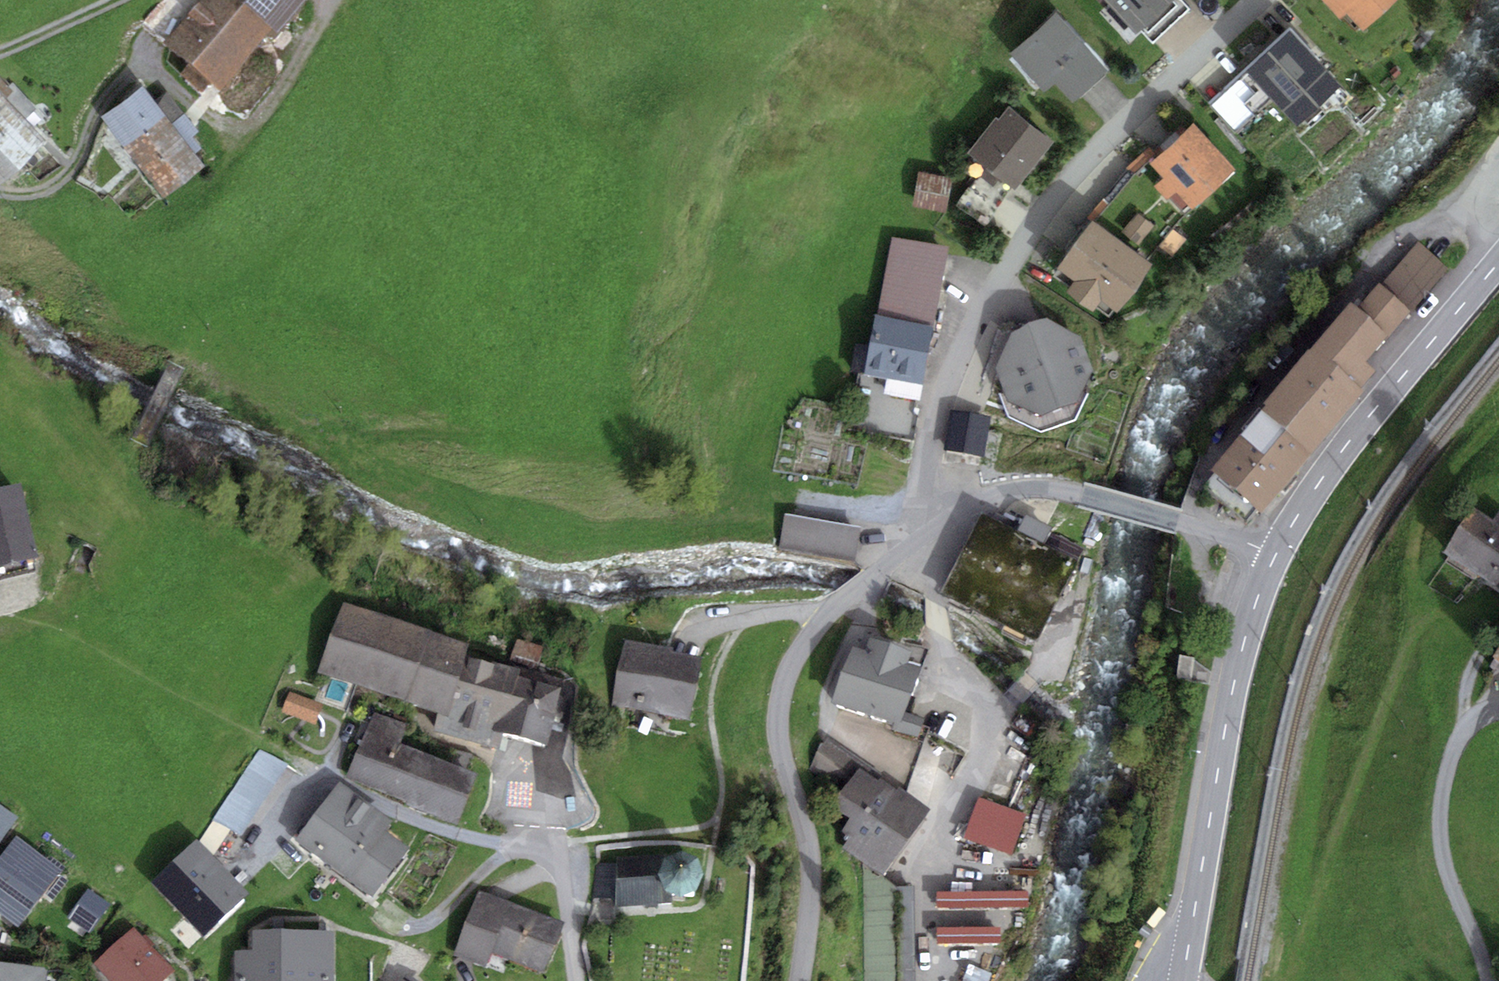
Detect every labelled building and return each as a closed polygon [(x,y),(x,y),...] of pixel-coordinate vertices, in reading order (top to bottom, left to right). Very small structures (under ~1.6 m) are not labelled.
[(239,0),(203,0),(168,43),(222,88),(272,27),(239,0)] [(305,0),(239,0),(272,27),(278,32),(305,0)] [(1136,35),(1141,31),(1153,44),(1190,10),(1181,0),(1103,0),(1136,35)] [(1341,20),(1348,14),(1364,31),(1397,0),(1322,0),(1341,20)] [(1110,71),(1056,13),(1009,56),(1045,94),(1056,84),(1074,104),(1110,71)] [(1340,86),(1290,27),(1247,69),(1208,103),(1234,132),(1273,98),(1296,126),(1340,86)] [(19,170),(48,143),(33,127),(45,117),(13,82),(9,86),(0,77),(0,150),(19,170)] [(155,102),(143,86),(101,117),(164,200),(206,169),(194,153),(155,102)] [(155,102),(194,153),(201,148),(192,136),(199,131),(169,92),(162,97),(155,102)] [(1016,191),(1053,142),(1008,109),(1000,120),(996,117),(968,156),(1016,191)] [(1235,169),(1193,123),(1150,162),(1165,178),(1189,205),(1192,208),(1235,169)] [(19,170),(0,150),(0,189),(19,170)] [(953,180),(917,172),(910,205),(946,213),(953,180)] [(1179,213),(1189,205),(1165,178),(1155,187),(1179,213)] [(1123,232),(1138,245),(1154,227),(1138,213),(1123,232)] [(1152,265),(1092,220),(1058,266),(1077,280),(1067,293),(1091,311),(1100,298),(1118,311),(1152,265)] [(1160,247),(1173,257),(1186,240),(1174,230),(1160,247)] [(877,315),(934,326),(949,249),(893,237),(877,315)] [(1380,284),(1410,311),(1449,268),(1420,241),(1380,284)] [(1358,309),(1388,336),(1410,311),(1380,284),(1358,309)] [(1312,348),(1359,388),(1374,369),(1366,362),(1388,336),(1358,309),(1349,303),(1312,348)] [(877,315),(874,314),(862,375),(922,386),(934,326),(877,315)] [(1046,317),(1011,331),(994,365),(1008,400),(1042,416),(1076,406),(1096,371),(1082,338),(1046,317)] [(1212,469),(1263,511),(1363,391),(1359,388),(1312,348),(1212,469)] [(984,457),(991,416),(953,409),(946,450),(984,457)] [(20,484),(0,489),(0,568),(39,558),(20,484)] [(1442,553),(1498,590),(1498,510),(1498,509),(1490,521),(1471,509),(1442,553)] [(862,528),(785,513),(778,548),(855,563),(862,528)] [(978,513),(940,593),(1038,640),(1076,559),(1044,544),(1052,529),(1024,516),(1017,531),(978,513)] [(439,712),(449,715),(469,655),(472,645),(345,605),(318,670),(439,712)] [(850,645),(832,702),(894,722),(900,724),(903,712),(918,666),(908,663),(912,651),(869,638),(866,649),(850,645)] [(515,639),(511,659),(539,665),(543,645),(515,639)] [(703,657),(626,639),(611,703),(688,721),(703,657)] [(516,669),(469,655),(449,715),(439,712),(434,729),(444,732),(491,747),(496,732),(545,748),(563,689),(515,673),(516,669)] [(282,716),(316,730),(324,709),(291,695),(282,716)] [(407,726),(375,712),(346,777),(379,791),(400,743),(407,726)] [(898,731),(919,737),(924,719),(903,712),(900,724),(894,722),(892,729),(898,731)] [(857,766),(867,773),(872,766),(826,737),(809,770),(838,792),(857,766)] [(400,743),(379,791),(455,824),(476,776),(400,743)] [(213,817),(241,836),(289,763),(260,745),(213,817)] [(842,832),(849,837),(842,846),(884,876),(930,809),(889,781),(887,783),(880,778),(878,781),(867,773),(857,766),(838,792),(830,804),(851,819),(842,832)] [(409,848),(386,830),(393,822),(340,781),(295,840),(370,898),(409,848)] [(1025,815),(978,797),(964,835),(1011,853),(1025,815)] [(18,817),(0,805),(0,842),(18,817)] [(62,870),(18,836),(0,860),(0,913),(18,926),(62,870)] [(196,839),(152,881),(204,936),(249,894),(196,839)] [(665,858),(617,857),(616,862),(596,863),(588,925),(615,926),(615,906),(672,901),(672,893),(680,896),(695,891),(703,873),(697,856),(683,852),(665,858)] [(69,917),(90,933),(112,904),(90,889),(69,917)] [(566,921),(479,890),(455,956),(486,967),(491,954),(547,974),(566,921)] [(938,903),(938,956),(1002,956),(1002,922),(1028,922),(1029,903),(938,903)] [(135,927),(95,963),(112,980),(163,980),(175,970),(135,927)] [(334,930),(249,930),(249,949),(234,949),(235,980),(334,980),(334,930)] [(45,967),(23,965),(0,962),(0,980),(44,980),(45,967)]
